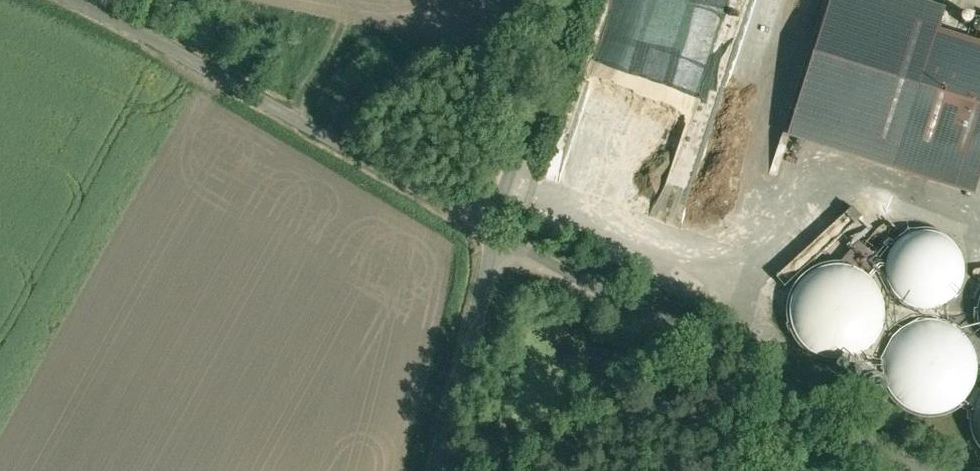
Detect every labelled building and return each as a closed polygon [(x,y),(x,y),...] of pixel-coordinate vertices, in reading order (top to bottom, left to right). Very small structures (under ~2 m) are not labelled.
[(614,75),(692,99),(719,14),(699,8),(697,14),(689,12),(687,17),(676,14),(673,23),(682,26),(678,37),(664,33),(663,37),(639,30),(637,38),(627,35),(614,75)] [(979,176),(979,36),(937,23),(895,165),(976,189),(979,176)] [(965,260),(961,248),(950,235),(938,229),(925,227),(909,232),(898,241),(890,255),(889,272),(893,284),(902,295),(916,303),(930,304),(945,300),(957,291),(964,277),(965,260)] [(883,303),(877,288),(864,272),(850,266),(835,264),(816,269),(803,280),(794,297),(792,316),(797,331),(808,344),(824,353),(841,355),(859,349),(872,339),(881,322),(883,303)] [(977,359),(972,344),(959,329),(945,322),(929,320),(910,325),(897,336),(888,353),(886,373),(891,388),(902,401),(919,410),(936,412),(954,406),(967,395),(976,379),(977,359)]
